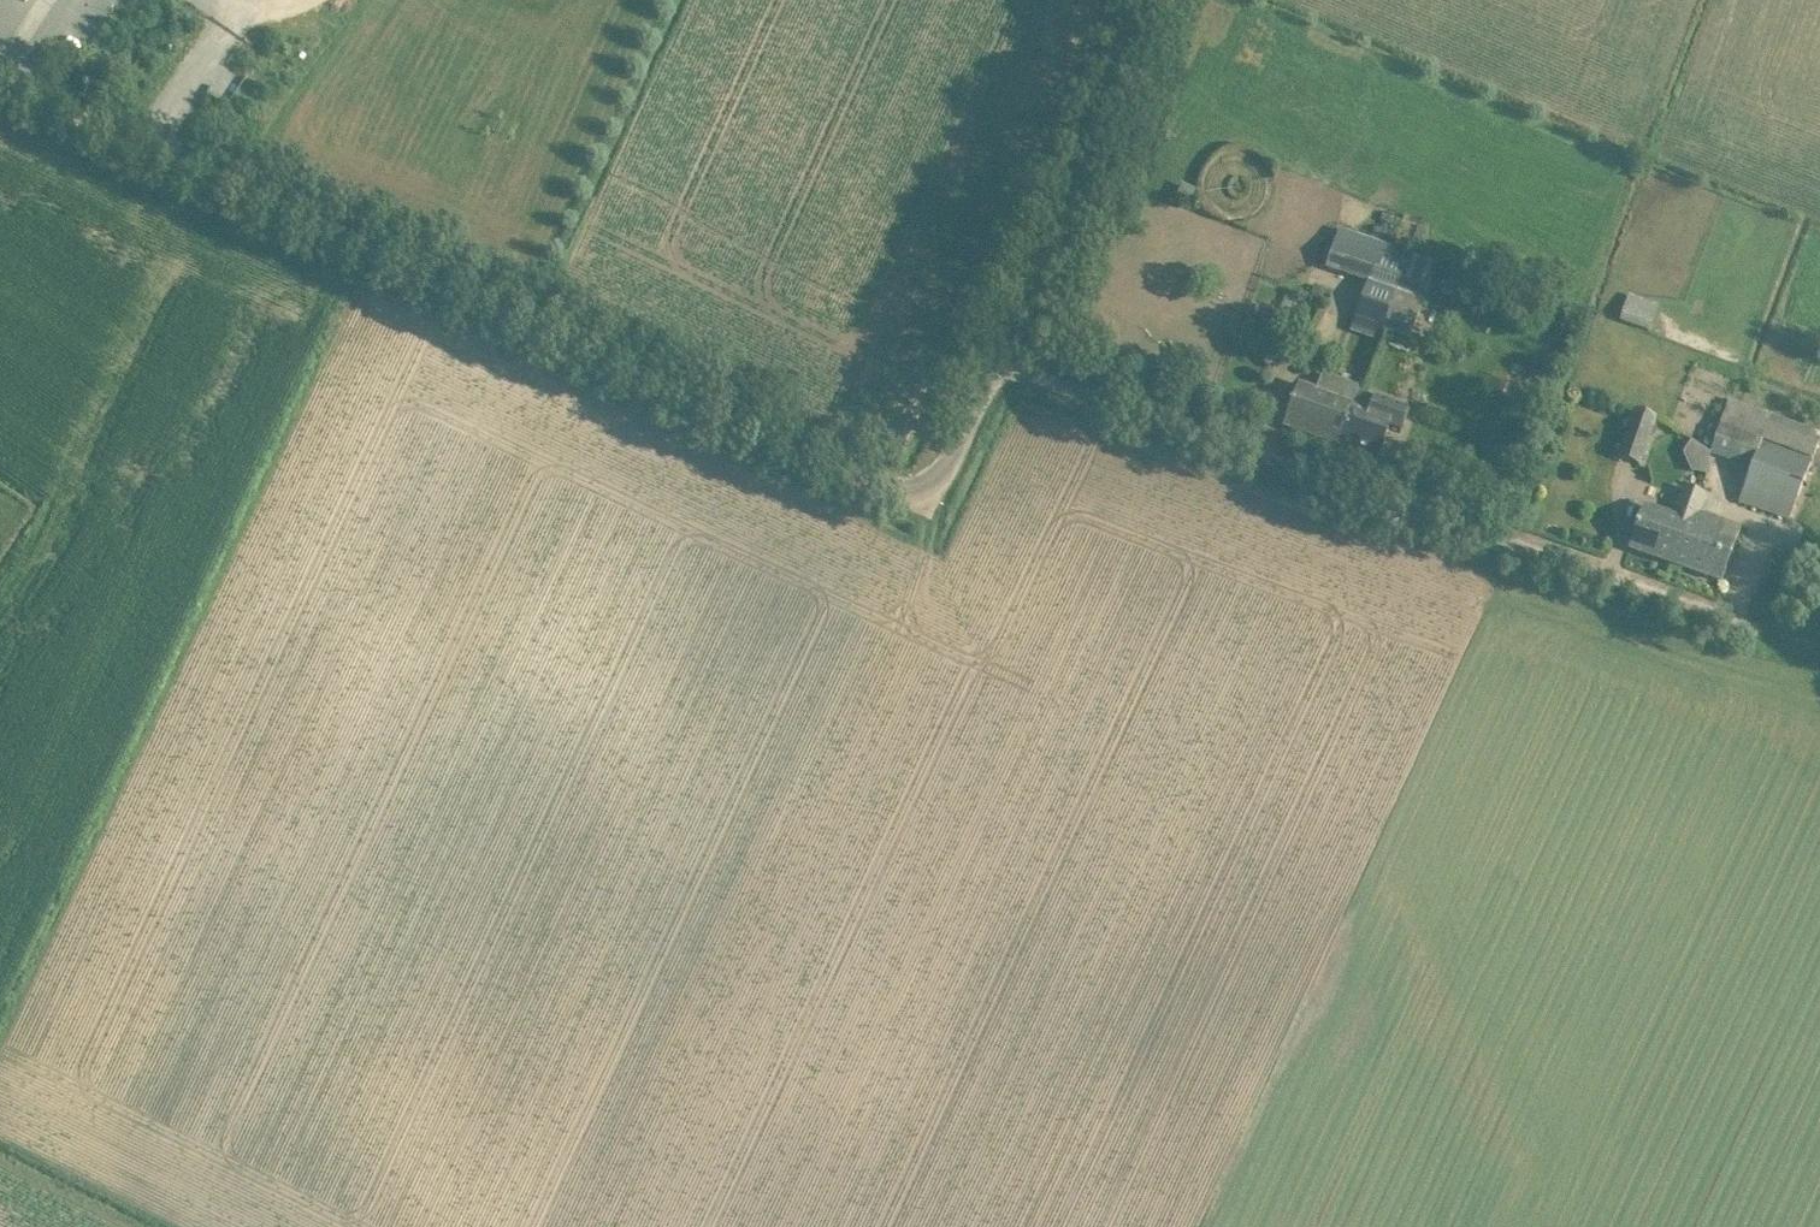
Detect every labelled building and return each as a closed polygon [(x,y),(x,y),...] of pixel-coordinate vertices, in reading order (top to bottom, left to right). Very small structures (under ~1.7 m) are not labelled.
[(1177,198),(1189,203),(1195,191),(1183,185),(1177,198)] [(1324,268),(1369,283),(1357,318),(1384,327),(1404,269),(1409,252),(1385,244),(1337,229),(1324,268)] [(1404,269),(1384,327),(1410,336),(1436,262),(1409,252),(1404,269)] [(1619,322),(1650,332),(1659,305),(1628,295),(1619,322)] [(1299,384),(1292,405),(1284,427),(1378,460),(1389,429),(1401,433),(1408,411),(1333,383),(1329,395),(1299,384)] [(1819,433),(1728,401),(1715,439),(1756,454),(1739,501),(1789,519),(1797,496),(1819,433)] [(1640,465),(1657,418),(1635,410),(1619,458),(1640,465)] [(1680,463),(1703,474),(1714,452),(1691,441),(1680,463)] [(1741,527),(1700,514),(1707,495),(1684,487),(1674,516),(1644,506),(1637,526),(1629,549),(1722,582),(1741,527)]
